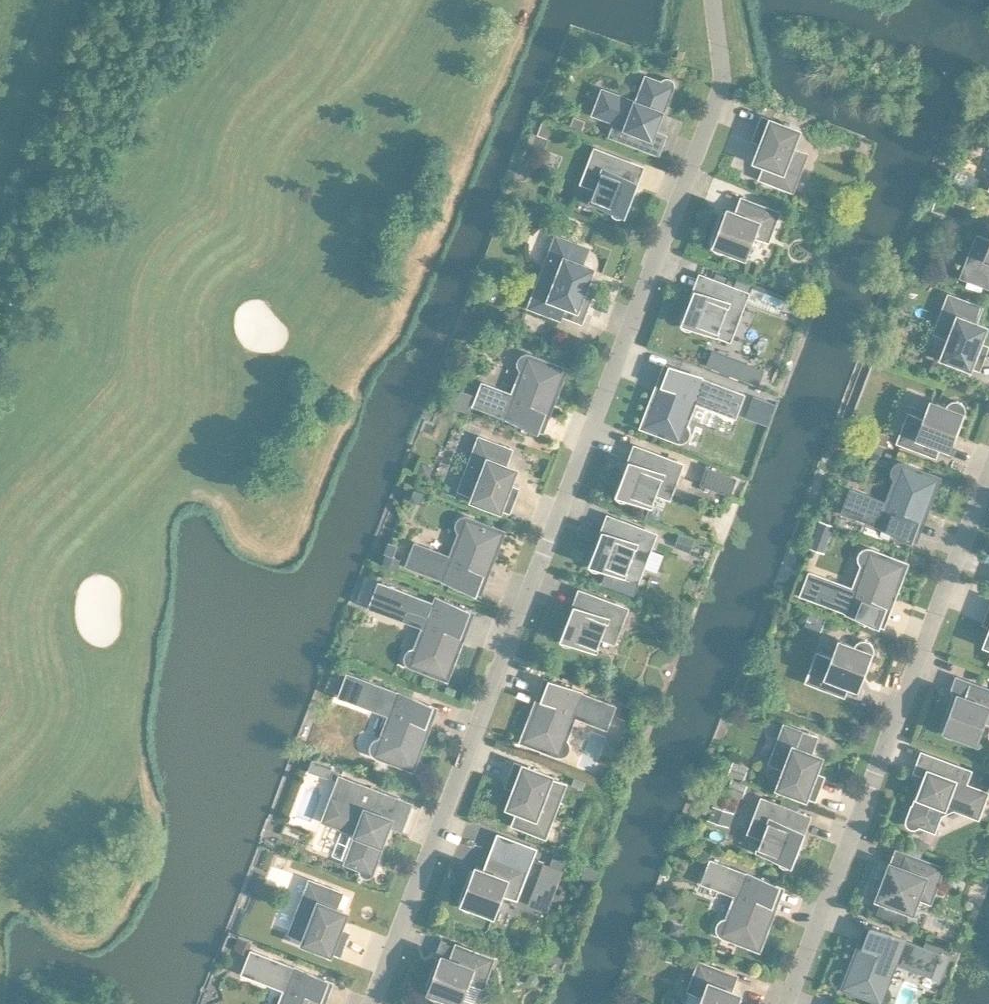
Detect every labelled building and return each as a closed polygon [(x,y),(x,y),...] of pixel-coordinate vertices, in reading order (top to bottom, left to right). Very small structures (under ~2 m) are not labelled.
[(683,93),(681,90),(678,88),(675,87),(672,89),(669,92),(655,87),(646,113),(612,100),(604,123),(626,131),(621,144),(652,156),(657,143),(660,144),(664,131),(666,132),(675,109),(677,110),(682,97),(683,93)] [(581,126),(578,135),(590,140),(594,131),(581,126)] [(771,127),(766,141),(775,144),(766,168),(775,171),(769,187),(801,199),(814,163),(799,157),(805,140),(771,127)] [(626,226),(629,227),(632,225),(634,222),(638,212),(636,212),(649,177),(605,160),(592,191),(606,196),(601,209),(622,218),(621,221),(623,224),(626,226)] [(961,178),(957,190),(983,200),(988,188),(961,178)] [(776,250),(786,222),(750,208),(744,222),(736,219),(730,235),(727,234),(722,249),(721,253),(722,257),(725,260),(729,262),(733,261),(737,259),(739,256),(756,262),(762,244),(776,250)] [(987,244),(972,285),(988,292),(988,245),(987,244)] [(570,323),(590,331),(600,305),(591,301),(600,278),(591,274),(597,259),(566,247),(539,316),(568,327),(570,323)] [(695,339),(699,339),(702,338),(704,335),(738,348),(755,303),(719,289),(714,303),(705,299),(697,320),(695,319),(691,330),(690,333),(692,337),(695,339)] [(988,378),(988,375),(988,362),(983,360),(988,346),(988,335),(983,333),(988,319),(988,317),(958,306),(945,342),(960,348),(954,365),(988,378)] [(721,361),(715,375),(727,380),(732,365),(721,361)] [(556,411),(559,412),(572,380),(553,373),(554,370),(539,364),(535,364),(531,365),(528,368),(527,371),(527,375),(529,379),(533,381),(524,404),(491,392),(483,415),(545,438),(556,411)] [(757,374),(751,389),(767,394),(773,380),(757,374)] [(702,410),(744,426),(753,404),(680,376),(669,404),(666,402),(654,435),(672,442),(671,445),(686,451),(690,451),(694,450),(697,447),(699,443),(698,439),(696,435),(693,433),(702,410)] [(468,399),(462,416),(476,422),(483,405),(468,399)] [(945,464),(950,451),(959,454),(965,438),(967,439),(973,424),(974,420),(972,416),(970,412),(966,411),(961,411),(958,413),(956,417),(939,411),(933,428),(919,423),(909,450),(945,464)] [(884,440),(880,450),(894,455),(897,445),(884,440)] [(484,507),(518,520),(523,506),(514,503),(523,479),(514,476),(520,460),(489,448),(469,499),(485,505),(484,507)] [(627,508),(630,510),(633,510),(637,509),(638,506),(659,514),(664,501),(678,506),(690,474),(653,460),(648,474),(640,470),(632,491),(629,490),(625,501),(625,504),(627,508)] [(933,521),(945,489),(927,482),(928,479),(913,473),(909,472),(905,474),(902,477),(900,481),(901,485),(903,488),(906,491),(898,514),(859,499),(851,522),(919,548),(930,520),(933,521)] [(716,477),(710,493),(739,504),(745,488),(716,477)] [(415,575),(483,601),(494,574),(497,575),(510,542),(491,535),(492,533),(477,527),(473,526),(469,527),(466,530),(465,534),(465,538),(467,542),(471,544),(462,567),(424,552),(415,575)] [(845,526),(842,533),(852,537),(855,529),(845,526)] [(612,576),(646,589),(663,544),(627,530),(621,543),(613,540),(605,561),(603,560),(599,571),(598,574),(600,578),(603,580),(606,580),(610,578),(612,576)] [(828,531),(823,545),(837,550),(842,536),(828,531)] [(688,544),(684,557),(698,562),(703,550),(688,544)] [(397,554),(394,563),(401,565),(404,556),(397,554)] [(897,606),(900,607),(913,575),(894,568),(896,565),(880,559),(876,558),(872,559),(869,562),(868,566),(868,570),(870,574),(874,576),(865,599),(818,582),(810,604),(886,633),(897,606)] [(395,564),(391,575),(405,580),(409,570),(395,564)] [(436,679),(454,686),(467,654),(463,652),(476,619),(452,610),(450,616),(390,592),(384,608),(382,607),(378,616),(435,637),(426,659),(422,658),(418,660),(415,662),(414,666),(414,670),(416,674),(420,676),(435,682),(436,679)] [(574,654),(578,655),(581,653),(583,650),(604,658),(609,645),(622,650),(635,619),(592,602),(586,616),(585,615),(577,636),(574,635),(570,645),(570,649),(571,652),(574,654)] [(669,630),(667,634),(668,638),(672,640),(676,638),(678,635),(677,631),(673,629),(669,630)] [(817,690),(854,704),(859,690),(867,694),(873,678),(876,679),(882,663),(882,659),(881,655),(878,652),(874,650),(870,651),(866,653),(864,656),(848,650),(841,668),(828,663),(817,690)] [(402,769),(420,776),(433,744),(429,742),(440,715),(356,683),(348,705),(401,726),(392,749),(388,748),(384,749),(381,752),(380,756),(380,760),(382,764),(386,766),(401,772),(402,769)] [(963,746),(967,744),(969,741),(985,747),(988,737),(988,696),(965,686),(964,688),(964,689),(962,696),(961,700),(963,703),(966,705),(960,720),(958,719),(952,734),(951,738),(953,742),(955,745),(959,746),(963,746)] [(533,749),(552,756),(550,759),(566,765),(570,766),(574,765),(577,762),(579,758),(578,754),(576,750),(572,748),(581,725),(615,738),(624,715),(560,691),(549,718),(546,717),(533,749)] [(630,714),(626,726),(642,732),(646,720),(630,714)] [(789,795),(823,808),(829,794),(819,790),(828,767),(819,763),(825,748),(794,736),(780,772),(796,778),(789,795)] [(321,769),(317,780),(336,787),(339,779),(340,776),(321,769)] [(915,832),(917,835),(919,837),(923,838),(926,836),(928,833),(943,839),(949,822),(962,816),(986,825),(988,817),(988,801),(972,794),(977,781),(946,769),(941,782),(939,782),(934,794),(932,793),(923,816),(921,815),(916,828),(915,832)] [(742,771),(737,784),(751,790),(756,777),(742,771)] [(573,794),(558,788),(558,786),(524,773),(519,787),(528,790),(519,814),(529,818),(523,833),(554,845),(573,794)] [(339,779),(336,787),(346,790),(349,782),(339,779)] [(380,885),(382,882),(388,868),(385,868),(395,841),(393,840),(398,828),(396,827),(403,808),(349,787),(333,829),(367,842),(355,872),(369,877),(369,881),(370,884),(373,886),(377,887),(380,885)] [(583,788),(581,795),(591,799),(594,792),(583,788)] [(740,789),(736,801),(751,807),(755,795),(740,789)] [(771,809),(759,841),(773,846),(768,859),(788,867),(788,871),(789,874),(793,876),(796,877),(800,875),(802,872),(806,862),(803,861),(811,840),(809,839),(814,826),(771,809)] [(722,815),(717,828),(738,836),(743,823),(722,815)] [(507,844),(498,866),(493,880),(485,877),(479,892),(476,891),(470,907),(470,911),(471,915),(474,918),(478,920),(482,919),(486,917),(488,914),(504,920),(511,902),(524,908),(543,858),(507,844)] [(928,849),(925,857),(935,861),(938,853),(928,849)] [(921,857),(917,865),(929,870),(932,861),(921,857)] [(563,863),(559,875),(570,879),(574,867),(563,863)] [(909,878),(901,874),(889,906),(920,918),(931,888),(945,894),(951,878),(929,870),(917,865),(914,864),(909,878)] [(749,949),(767,956),(779,924),(776,923),(786,895),(720,870),(711,892),(747,906),(739,929),(735,928),(731,930),(728,933),(726,937),(726,941),(728,944),(732,947),(747,953),(749,949)] [(593,875),(589,887),(602,892),(606,880),(593,875)] [(314,950),(348,963),(354,950),(344,946),(353,922),(344,919),(350,903),(319,891),(299,943),(315,948),(314,950)] [(682,932),(677,942),(688,946),(692,936),(682,932)] [(873,1003),(899,1003),(899,1000),(897,997),(894,995),(902,971),(940,986),(948,963),(932,957),(881,938),(870,965),(867,964),(854,996),(873,1003)] [(247,947),(243,959),(256,964),(260,952),(247,947)] [(935,949),(932,957),(948,963),(951,955),(935,949)] [(669,954),(665,965),(680,971),(684,959),(669,954)] [(451,965),(445,981),(442,980),(436,995),(436,999),(437,1003),(453,1003),(454,1002),(459,1003),(472,1003),(477,991),(490,996),(501,969),(464,955),(459,968),(451,965)] [(335,989),(260,960),(252,983),(296,1000),(295,1003),(330,1003),(335,989)] [(749,1003),(740,1000),(746,986),(709,972),(697,1003),(748,1003),(749,1003)]
